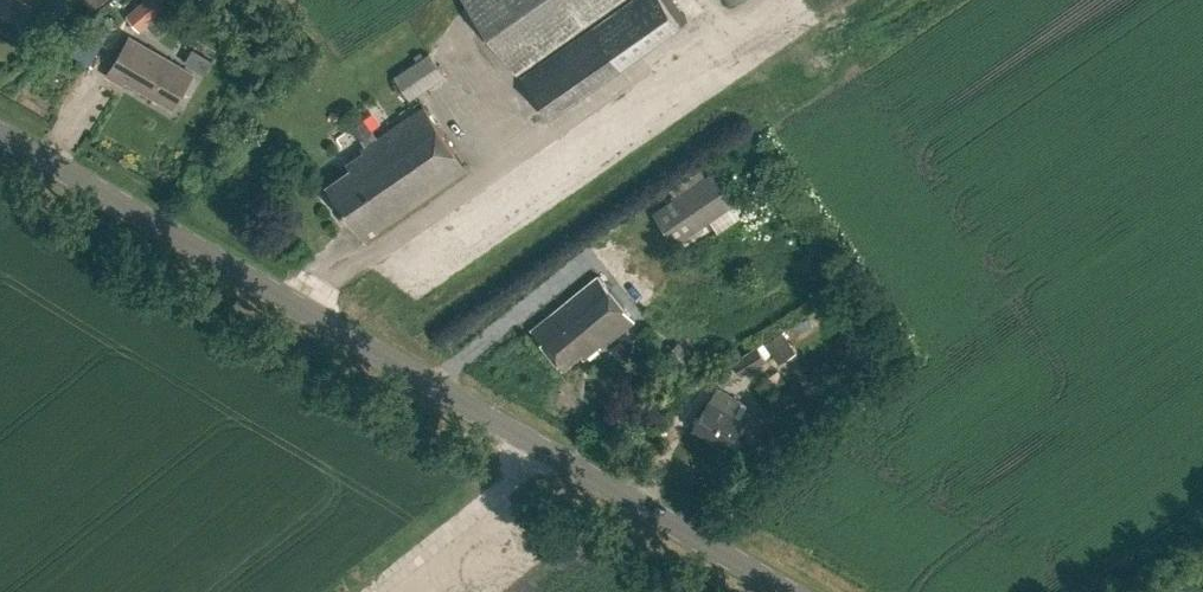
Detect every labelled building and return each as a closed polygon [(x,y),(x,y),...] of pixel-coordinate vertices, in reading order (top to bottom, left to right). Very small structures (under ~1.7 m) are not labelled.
[(15,35),(32,5),(23,0),(0,0),(0,26),(15,35)] [(129,16),(142,32),(180,2),(178,0),(149,0),(129,16)] [(516,71),(615,0),(465,0),(516,71)] [(621,68),(681,26),(662,0),(633,0),(521,78),(547,115),(618,64),(621,68)] [(123,84),(126,80),(173,107),(193,73),(130,37),(107,75),(123,84)] [(430,53),(395,76),(410,99),(445,76),(430,53)] [(87,85),(97,59),(83,54),(73,80),(87,85)] [(366,145),(362,148),(364,151),(347,163),(351,168),(327,185),(365,240),(367,239),(366,238),(468,169),(424,106),(378,138),(364,118),(353,126),(366,145)] [(654,213),(675,244),(734,204),(713,172),(654,213)] [(585,358),(600,346),(601,347),(635,320),(599,275),(532,329),(564,368),(581,353),(585,358)] [(776,364),(794,353),(781,331),(763,342),(776,364)] [(628,352),(620,341),(611,348),(620,358),(628,352)] [(688,356),(677,342),(664,352),(676,366),(688,356)] [(743,376),(768,359),(758,344),(734,361),(734,362),(715,374),(724,387),(742,374),(743,376)] [(710,400),(693,428),(727,447),(743,419),(734,414),(741,402),(718,388),(710,400)]
